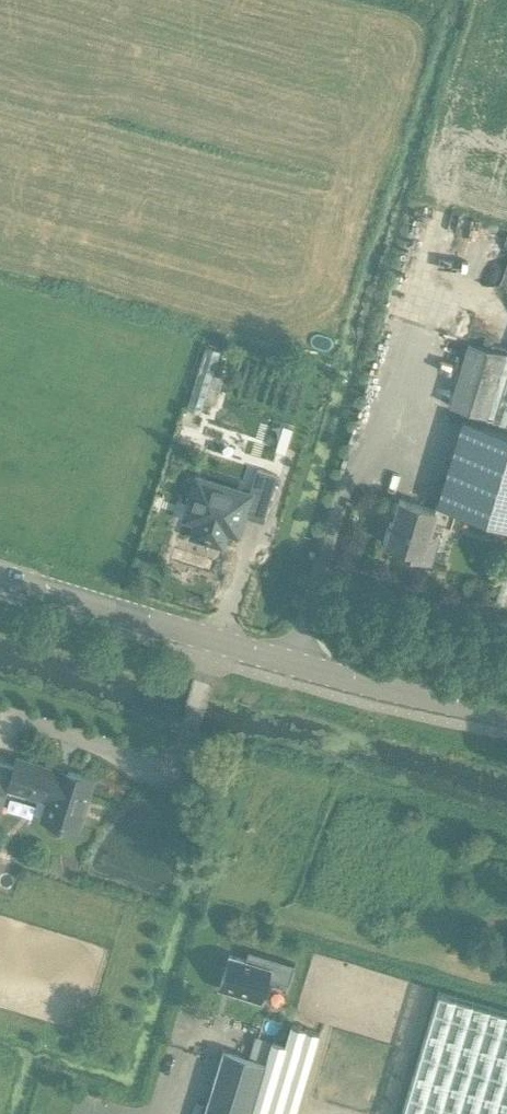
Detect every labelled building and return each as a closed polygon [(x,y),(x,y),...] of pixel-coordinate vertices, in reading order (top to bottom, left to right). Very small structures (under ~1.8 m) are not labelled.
[(468,341),(449,404),(465,409),(486,416),(506,353),(468,341)] [(486,418),(506,424),(506,353),(486,416),(486,418)] [(435,506),(453,511),(506,527),(506,431),(463,417),(435,506)] [(195,479),(182,520),(194,524),(190,537),(203,542),(203,543),(207,544),(207,543),(221,547),(225,533),(237,537),(245,508),(264,514),(276,476),(256,470),(248,495),(195,479)] [(449,526),(453,511),(435,506),(435,505),(433,511),(397,500),(392,517),(390,517),(388,525),(390,525),(384,544),(389,545),(387,551),(430,564),(437,538),(427,535),(431,521),(449,526)] [(496,600),(506,603),(506,563),(496,600)] [(7,787),(47,800),(42,819),(77,830),(92,779),(67,772),(66,776),(45,769),(45,767),(16,758),(14,766),(0,762),(0,810),(7,787)] [(272,1040),(266,1062),(224,1050),(206,1113),(293,1113),(340,958),(313,950),(285,1044),(284,1043),(272,1040)] [(260,998),(265,981),(286,988),(293,964),(248,950),(245,959),(231,955),(221,987),(260,998)] [(439,988),(401,1113),(506,1113),(506,1008),(439,988)]
